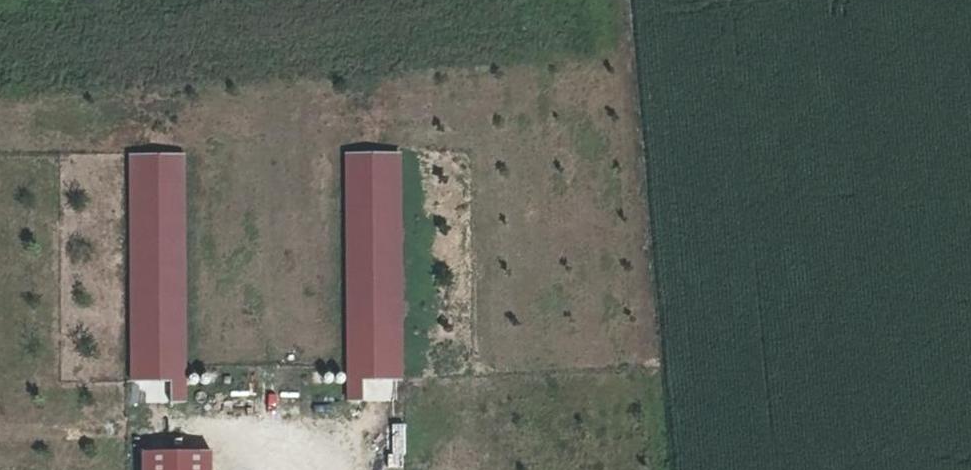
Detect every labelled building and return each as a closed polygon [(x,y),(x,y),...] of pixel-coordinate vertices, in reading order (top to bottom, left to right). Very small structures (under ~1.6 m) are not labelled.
[(403,153),(343,154),(349,400),(363,401),(363,380),(403,381),(403,153)] [(184,155),(126,155),(128,383),(172,382),(173,400),(185,401),(184,155)] [(387,423),(389,466),(405,465),(403,422),(387,423)] [(143,450),(143,469),(212,469),(212,451),(143,450)]
